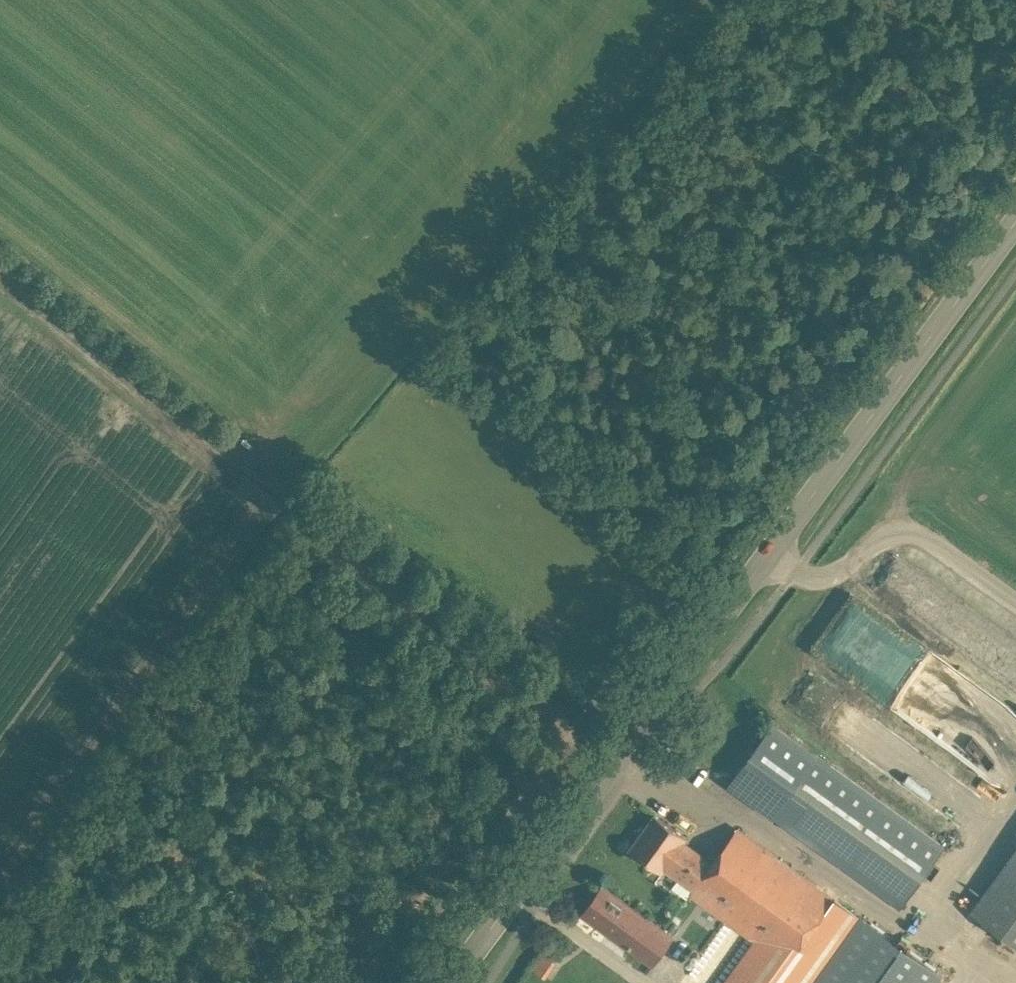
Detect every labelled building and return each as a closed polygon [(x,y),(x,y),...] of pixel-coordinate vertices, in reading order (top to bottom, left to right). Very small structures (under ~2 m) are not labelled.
[(925,644),(850,592),(812,646),(887,698),(925,644)] [(945,846),(773,722),(747,758),(740,753),(728,770),(735,775),(728,784),(900,908),(945,846)] [(686,843),(689,838),(655,814),(630,849),(664,874),(667,869),(694,888),(713,862),(686,843)] [(835,898),(737,828),(713,862),(694,888),(691,893),(754,938),(788,963),(835,898)] [(1015,942),(1015,847),(972,912),(1015,942)] [(674,936),(603,885),(582,914),(653,965),(674,936)] [(835,898),(788,963),(754,938),(722,982),(813,982),(861,916),(835,898)] [(942,975),(861,916),(813,982),(936,982),(942,975)] [(542,950),(531,966),(543,974),(554,959),(542,950)]
